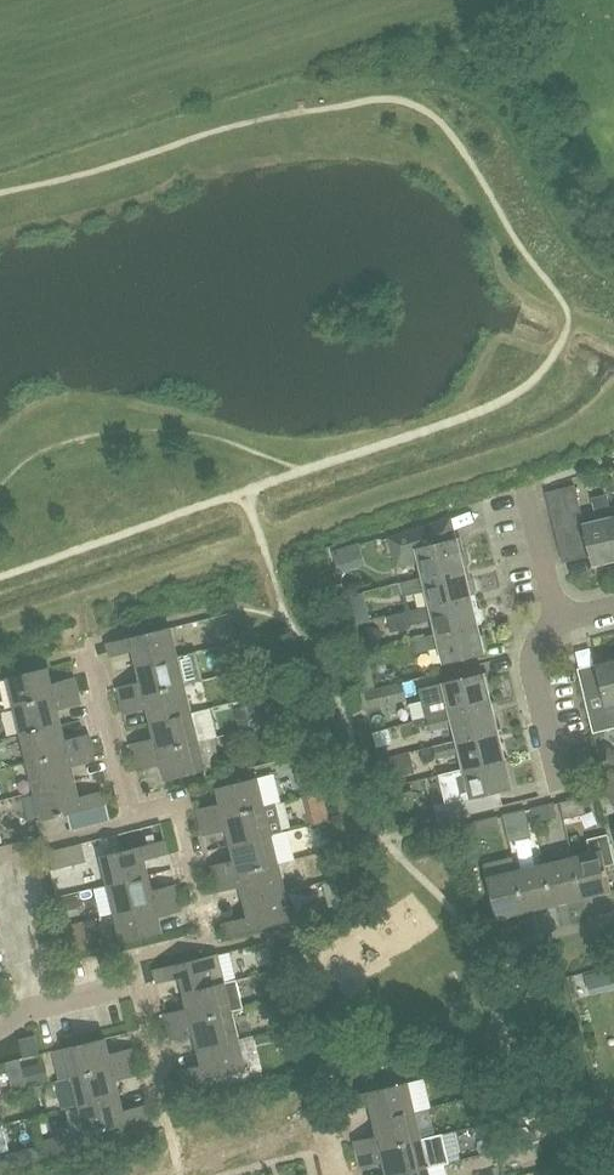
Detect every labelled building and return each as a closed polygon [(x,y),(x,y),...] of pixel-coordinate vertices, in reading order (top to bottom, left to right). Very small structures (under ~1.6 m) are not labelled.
[(550,505),(579,498),(576,484),(547,490),(550,505)] [(613,516),(607,493),(595,496),(600,519),(585,522),(585,525),(588,540),(591,555),(593,564),(611,559),(613,564),(613,521),(613,516)] [(582,511),(579,498),(550,505),(553,518),(582,511)] [(585,522),(582,511),(553,518),(557,532),(585,525),(585,522)] [(423,575),(465,565),(468,564),(470,560),(469,552),(465,549),(461,550),(458,536),(452,517),(431,523),(390,536),(397,566),(420,560),(423,575)] [(588,540),(585,525),(557,532),(560,546),(588,540)] [(588,540),(560,546),(563,561),(591,555),(588,540)] [(359,543),(334,551),(340,572),(366,564),(359,543)] [(465,565),(423,575),(401,581),(404,594),(426,588),(430,604),(472,594),(475,593),(477,589),(475,581),(472,579),(468,579),(465,566),(468,565),(468,564),(465,565)] [(346,597),(343,597),(345,604),(366,599),(364,592),(346,597)] [(475,593),(472,594),(430,604),(437,632),(478,622),(482,621),(481,620),(484,616),(482,608),(478,605),(475,606),(472,594),(475,594),(475,593)] [(478,622),(437,632),(414,637),(417,651),(440,645),(444,661),(486,651),(479,622),(482,622),(482,621),(478,622)] [(137,664),(177,654),(170,625),(106,641),(109,655),(133,649),(137,664)] [(177,654),(137,664),(141,679),(117,685),(120,699),(185,682),(177,654)] [(592,732),(613,727),(613,659),(597,663),(603,689),(584,694),(592,732)] [(15,705),(78,688),(75,675),(51,681),(48,666),(8,676),(15,705)] [(450,710),(492,700),(485,671),(420,686),(424,700),(447,695),(450,710)] [(192,711),(185,682),(120,699),(124,712),(148,706),(152,721),(192,711)] [(371,708),(407,699),(402,682),(366,691),(371,708)] [(81,702),(78,688),(15,705),(22,733),(62,723),(59,708),(81,702)] [(492,700),(450,710),(427,715),(430,728),(454,723),(457,738),(499,728),(492,700)] [(260,703),(240,708),(245,730),(266,724),(260,703)] [(192,711),(152,721),(156,736),(132,742),(135,755),(199,739),(192,711)] [(66,737),(62,723),(22,733),(29,761),(92,745),(89,732),(66,737)] [(499,728),(457,738),(434,744),(438,757),(461,751),(464,767),(506,756),(499,728)] [(389,729),(373,733),(377,747),(392,743),(389,729)] [(199,739),(135,755),(138,768),(163,762),(167,778),(206,768),(199,739)] [(92,745),(29,761),(36,789),(76,779),(73,764),(95,758),(92,745)] [(406,753),(388,758),(393,778),(411,774),(406,753)] [(506,756),(464,767),(441,772),(445,786),(468,780),(472,796),(513,786),(506,756)] [(310,767),(295,771),(298,786),(313,782),(310,767)] [(238,775),(239,780),(218,785),(222,801),(198,807),(201,820),(265,804),(258,775),(257,775),(256,771),(238,775)] [(607,786),(613,785),(613,771),(605,773),(607,786)] [(80,794),(76,779),(36,789),(43,818),(106,802),(103,788),(80,794)] [(583,795),(560,800),(563,814),(585,808),(583,795)] [(469,812),(466,797),(435,804),(439,820),(469,812)] [(554,802),(531,807),(535,820),(557,815),(554,802)] [(266,806),(265,804),(201,820),(204,833),(228,827),(232,842),(284,830),(277,803),(266,806)] [(526,809),(503,814),(506,828),(529,822),(526,809)] [(327,810),(308,815),(311,825),(330,820),(327,810)] [(498,815),(474,820),(478,834),(500,828),(498,815)] [(408,820),(410,827),(419,825),(417,818),(408,820)] [(330,822),(319,825),(322,839),(334,836),(330,822)] [(145,829),(117,836),(98,841),(108,883),(149,872),(145,857),(168,852),(165,838),(148,842),(145,829)] [(284,830),(232,842),(235,857),(211,863),(214,877),(279,861),(272,834),(284,831),(284,830)] [(573,855),(583,895),(612,888),(606,862),(613,860),(613,855),(609,834),(590,838),(593,851),(573,855)] [(53,866),(81,860),(77,844),(50,850),(53,866)] [(573,855),(544,862),(554,902),(583,895),(573,855)] [(279,861),(214,877),(218,890),(242,884),(245,899),(286,889),(279,861)] [(554,902),(544,862),(516,869),(525,909),(554,902)] [(525,909),(516,869),(487,876),(497,916),(525,909)] [(149,872),(108,883),(115,911),(179,895),(176,882),(153,887),(149,872)] [(286,889),(245,899),(249,915),(225,921),(229,934),(293,918),(286,889)] [(342,892),(328,895),(330,906),(344,904),(342,892)] [(179,895),(115,911),(122,940),(163,930),(160,914),(182,909),(179,895)] [(185,991),(226,981),(219,952),(154,967),(158,981),(181,975),(185,991)] [(587,973),(591,988),(613,983),(613,967),(587,973)] [(178,1007),(186,1005),(181,978),(158,983),(160,998),(176,995),(178,1007)] [(226,981),(185,991),(189,1006),(165,1011),(168,1025),(243,1006),(237,979),(226,982),(226,981)] [(280,989),(266,992),(268,1002),(283,999),(280,989)] [(243,1006),(168,1025),(171,1038),(195,1032),(199,1047),(239,1037),(233,1011),(243,1008),(243,1006)] [(36,1033),(19,1038),(24,1056),(40,1052),(36,1033)] [(74,1075),(137,1060),(133,1046),(110,1051),(107,1036),(67,1046),(74,1075)] [(239,1037),(199,1047),(203,1063),(179,1069),(182,1082),(246,1066),(239,1037)] [(26,1088),(24,1077),(20,1059),(6,1062),(11,1081),(13,1091),(26,1088)] [(140,1073),(137,1060),(74,1075),(81,1103),(121,1094),(117,1078),(140,1073)] [(41,1063),(23,1067),(28,1087),(46,1082),(41,1063)] [(373,1118),(415,1109),(409,1080),(344,1095),(347,1109),(370,1104),(373,1118)] [(124,1108),(121,1094),(81,1103),(88,1132),(151,1116),(148,1102),(124,1108)] [(501,1105),(493,1106),(495,1119),(504,1117),(501,1105)] [(431,1108),(421,1109),(424,1134),(434,1132),(431,1108)] [(415,1109),(373,1118),(377,1134),(354,1139),(357,1152),(422,1137),(415,1109)] [(357,1152),(360,1166),(384,1160),(387,1174),(389,1174),(428,1166),(429,1167),(445,1163),(438,1134),(422,1138),(422,1137),(357,1152)] [(14,1167),(11,1153),(1,1156),(3,1163),(4,1169),(14,1167)] [(389,1174),(430,1174),(429,1167),(428,1166),(389,1174)]
